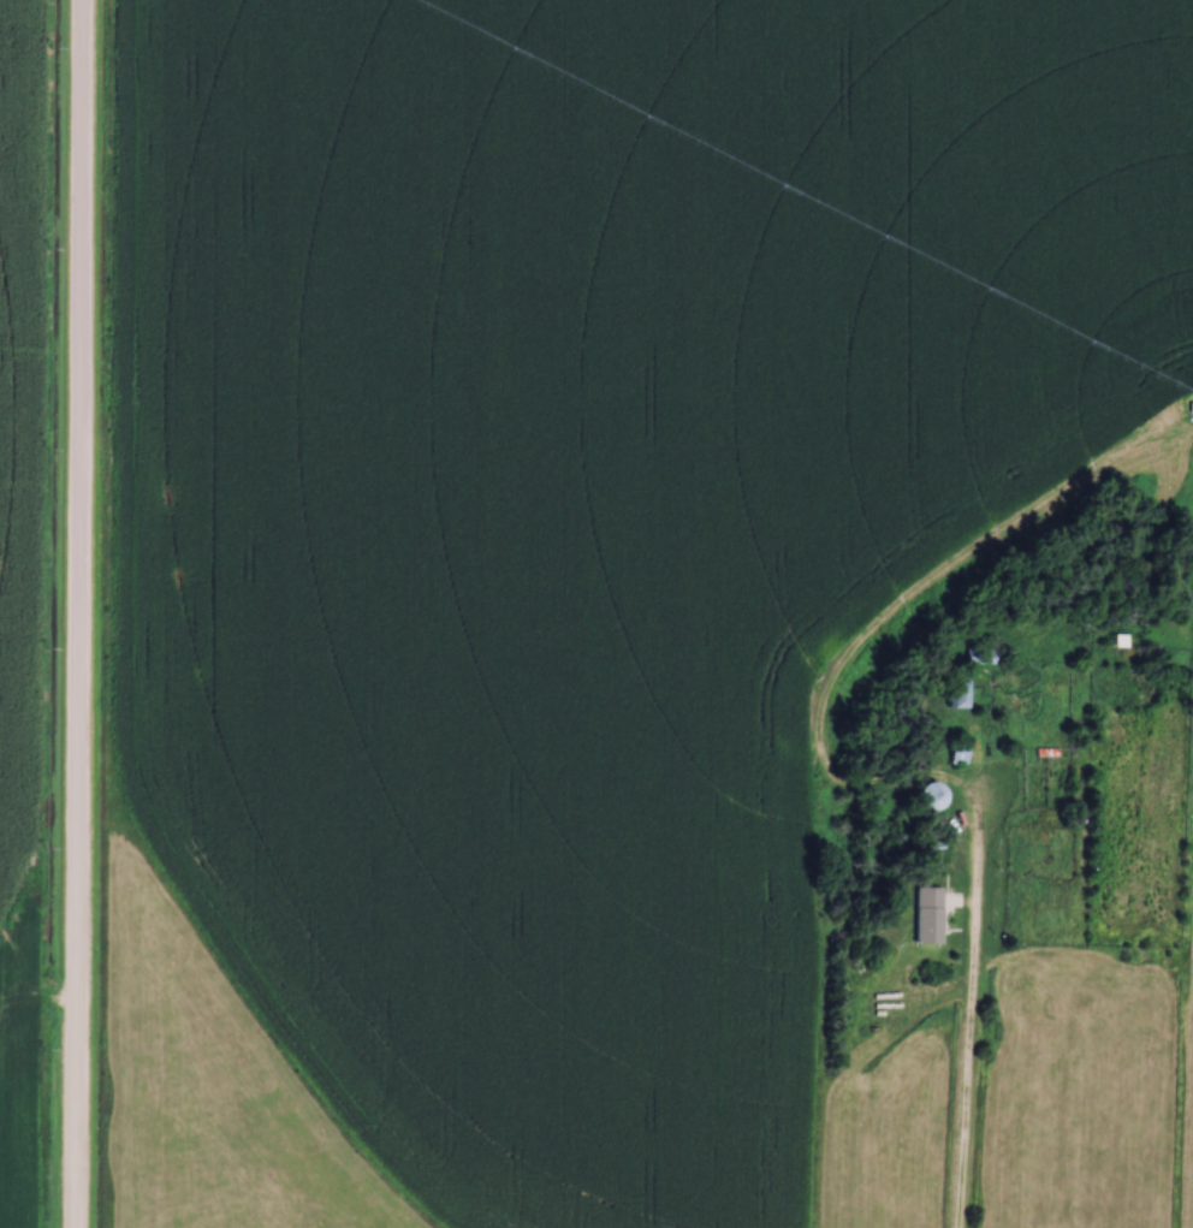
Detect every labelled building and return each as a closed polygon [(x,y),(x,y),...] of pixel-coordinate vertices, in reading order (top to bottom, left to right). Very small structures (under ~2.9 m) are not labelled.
[(1112,647),(1126,647),(1126,636),(1112,636),(1112,647)] [(965,649),(965,664),(995,664),(995,649),(965,649)] [(945,707),(967,707),(967,668),(945,668),(945,707)] [(967,741),(948,741),(948,764),(967,764),(967,741)] [(933,782),(928,778),(924,777),(919,778),(914,779),(909,783),(907,788),(906,793),(906,797),(908,803),(912,807),(918,809),(922,811),(928,809),(933,806),(937,801),(938,796),(938,790),(936,785),(933,782)] [(925,853),(940,853),(940,841),(925,841),(925,853)] [(912,944),(938,944),(938,888),(912,888),(912,944)]
